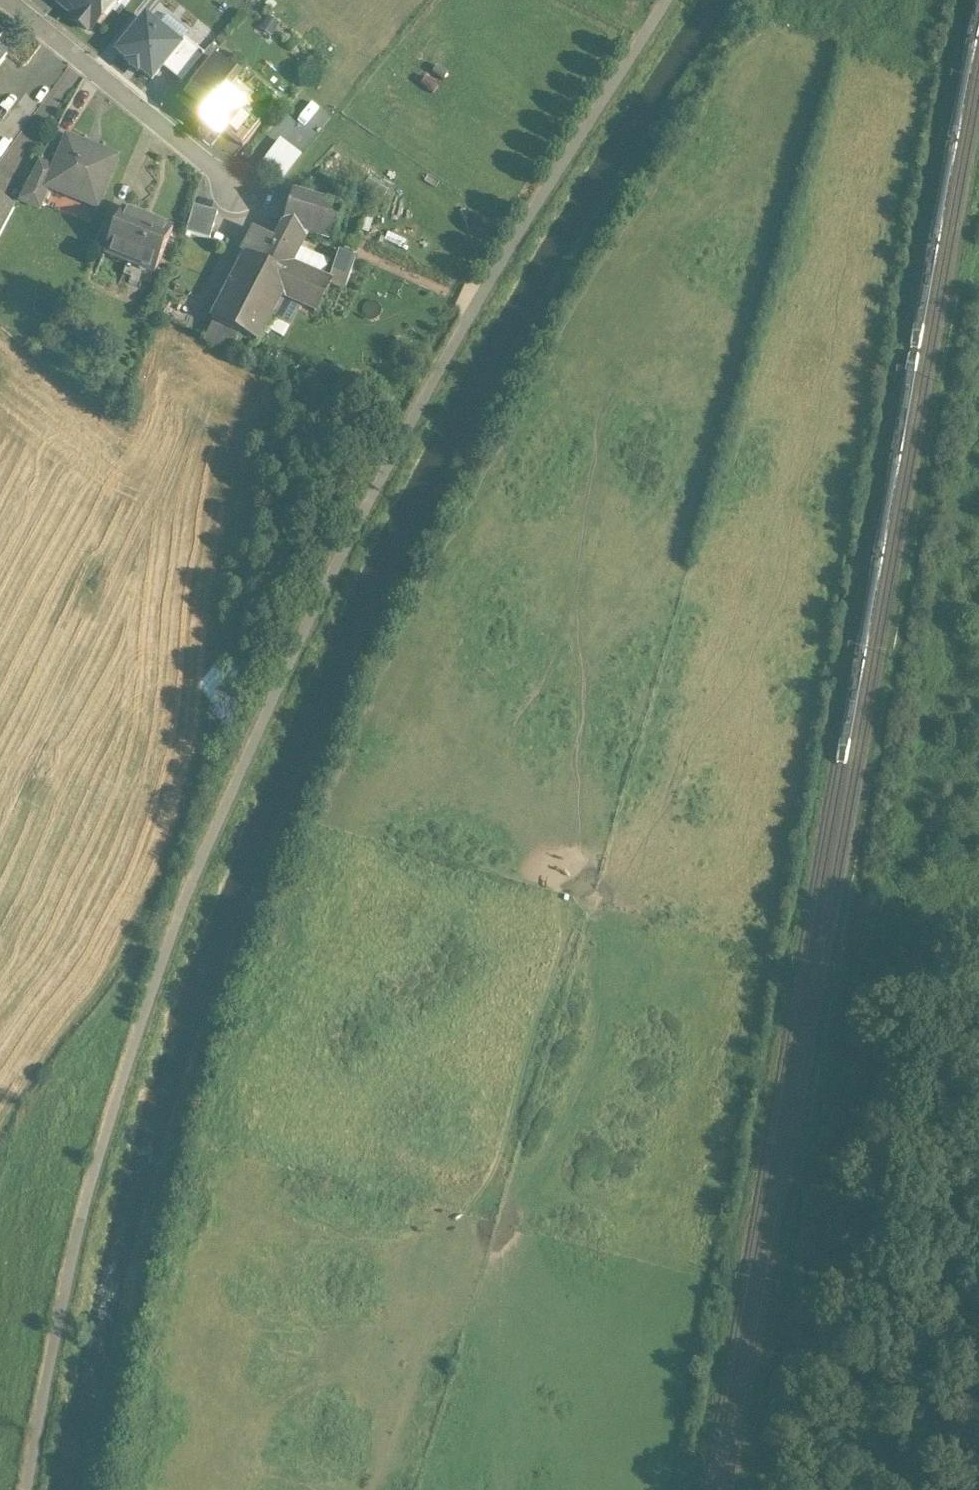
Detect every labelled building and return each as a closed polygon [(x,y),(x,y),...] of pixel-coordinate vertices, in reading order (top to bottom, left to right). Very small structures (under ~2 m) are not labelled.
[(58,3),(77,18),(74,21),(86,31),(89,28),(92,30),(115,2),(113,0),(61,0),(58,3)] [(179,47),(179,46),(145,19),(118,53),(130,63),(128,66),(138,73),(140,71),(152,81),(162,68),(179,47)] [(182,84),(193,70),(205,55),(185,39),(179,46),(179,47),(162,68),(182,84)] [(205,55),(193,70),(203,78),(216,62),(217,64),(221,59),(210,49),(205,55)] [(203,78),(182,104),(196,115),(198,113),(220,134),(219,135),(220,136),(224,132),(242,109),(226,96),(238,81),(217,64),(216,62),(203,78)] [(242,109),(224,132),(242,148),(260,126),(242,109)] [(117,158),(67,137),(54,168),(47,186),(49,187),(97,207),(117,158)] [(280,142),(263,164),(282,180),(299,157),(280,142)] [(39,162),(19,200),(40,209),(49,187),(47,186),(54,168),(39,162)] [(371,196),(339,187),(334,204),(341,207),(332,239),(347,244),(357,246),(371,196)] [(334,204),(292,193),(283,226),(303,231),(332,239),(341,207),(334,204)] [(0,208),(0,235),(15,206),(4,200),(0,208)] [(217,213),(193,206),(186,233),(209,240),(217,213)] [(174,229),(122,207),(113,229),(115,230),(105,253),(136,266),(132,276),(151,284),(174,229)] [(103,225),(93,248),(105,253),(115,230),(113,229),(103,225)] [(276,242),(254,230),(242,255),(247,258),(214,322),(240,335),(256,344),(259,339),(280,298),(298,306),(315,314),(330,286),(286,264),(303,231),(283,226),(276,242)] [(357,246),(347,244),(345,250),(354,254),(357,246)] [(354,254),(345,250),(341,264),(351,267),(354,254)] [(351,267),(341,264),(335,281),(334,288),(340,292),(351,267)] [(280,298),(259,339),(276,348),(298,306),(280,298)] [(240,335),(214,322),(204,341),(230,354),(240,335)]
